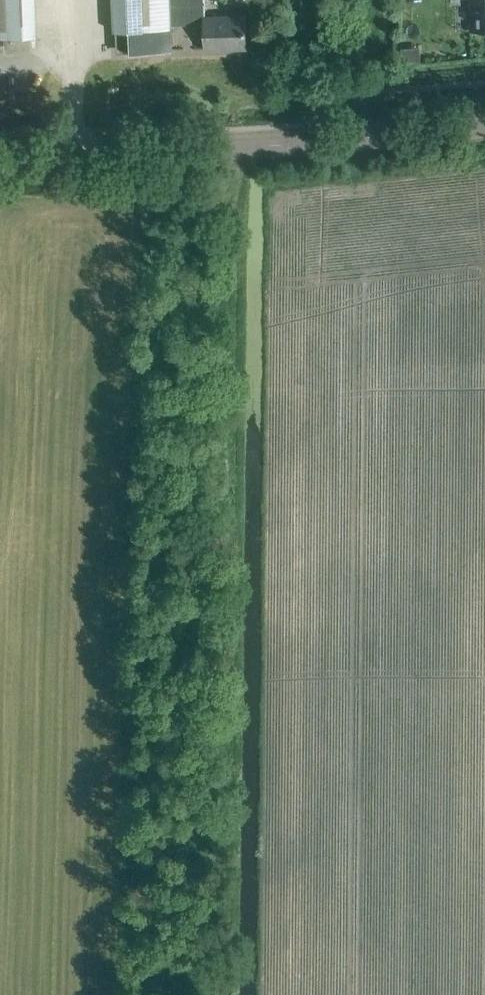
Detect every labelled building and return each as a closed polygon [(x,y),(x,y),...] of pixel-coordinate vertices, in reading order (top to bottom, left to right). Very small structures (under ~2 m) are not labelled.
[(35,36),(33,0),(0,0),(0,37),(35,36)] [(205,18),(204,0),(113,0),(114,33),(128,32),(128,43),(129,53),(171,51),(170,30),(170,25),(204,24),(205,50),(246,48),(245,16),(205,18)] [(473,30),(484,29),(484,0),(472,0),(473,30)] [(114,43),(128,43),(128,32),(114,33),(114,43)]
